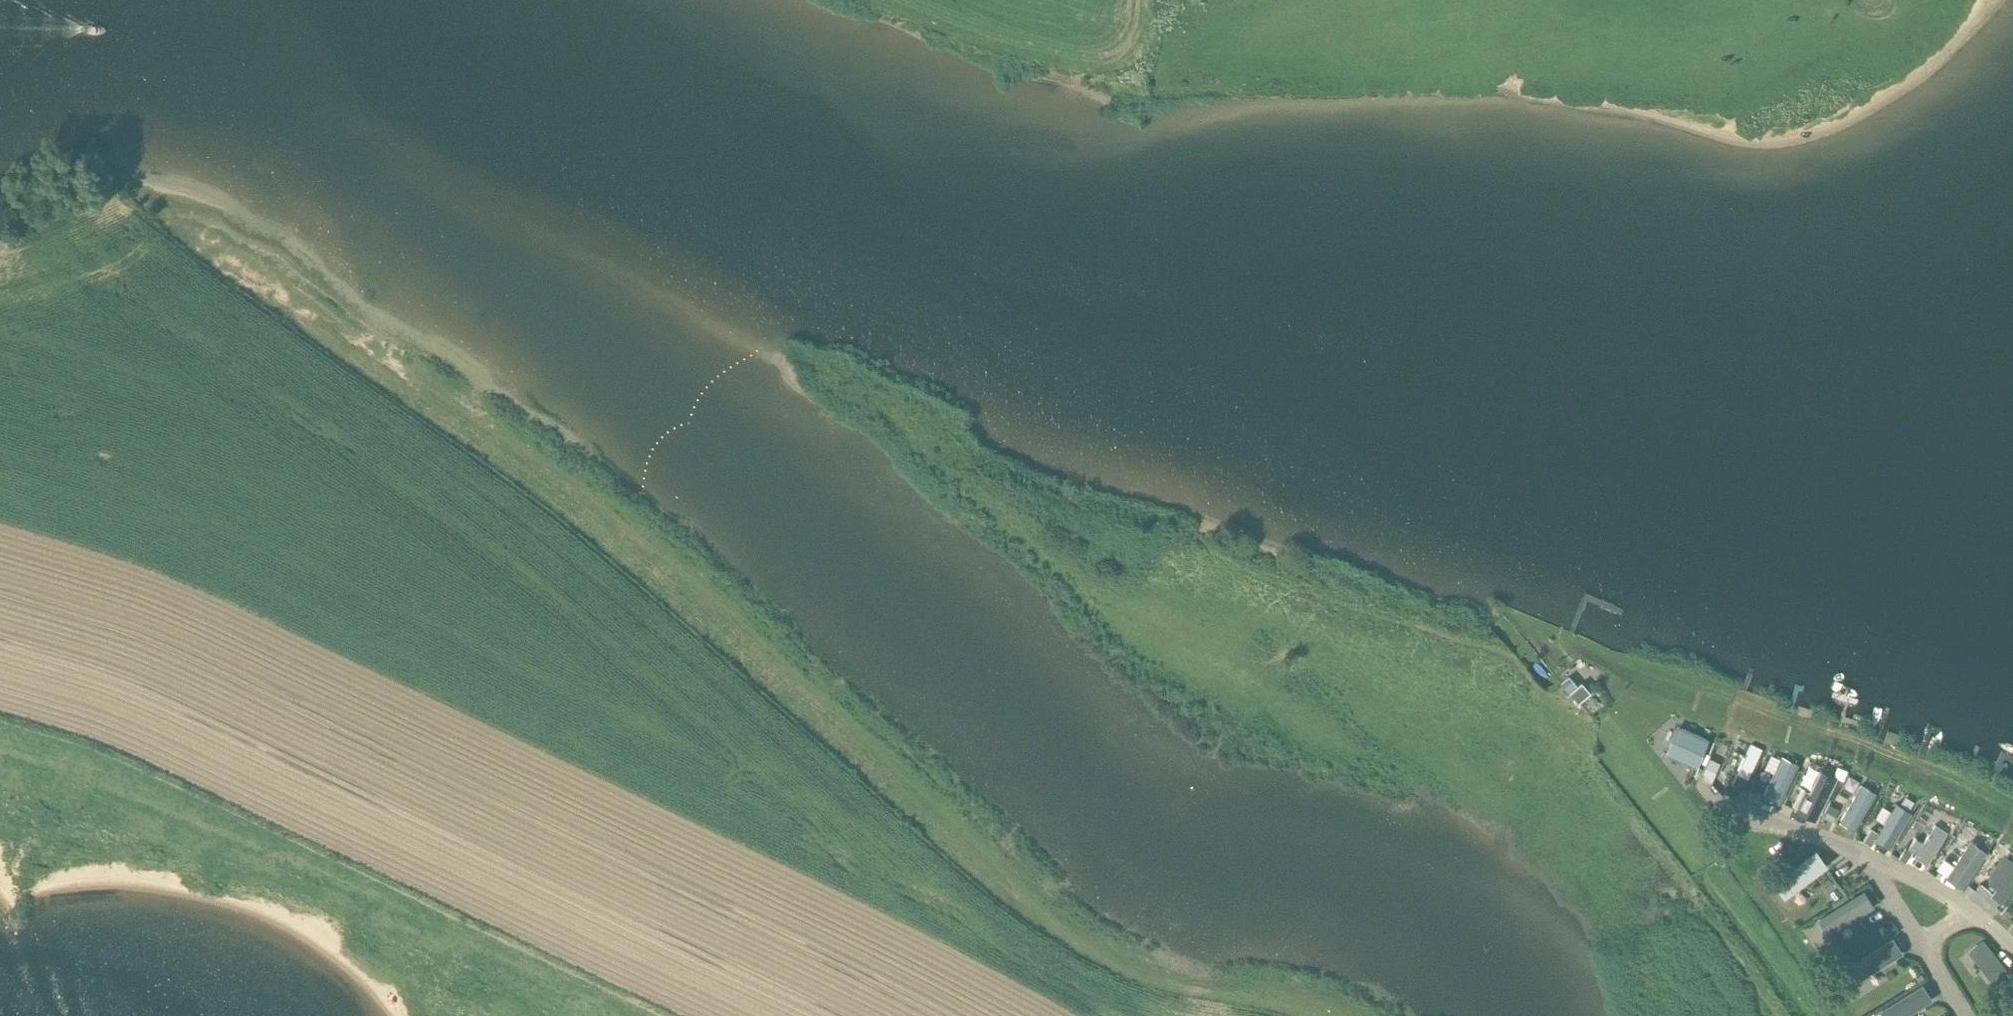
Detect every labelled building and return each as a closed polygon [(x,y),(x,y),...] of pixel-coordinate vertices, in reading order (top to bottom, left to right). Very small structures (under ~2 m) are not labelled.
[(1677,729),(1665,757),(1697,771),(1709,743),(1677,729)] [(1752,746),(1732,787),(1743,793),(1762,751),(1761,750),(1752,746)] [(1782,760),(1763,799),(1780,807),(1798,768),(1782,760)] [(1802,784),(1794,802),(1822,815),(1819,813),(1838,774),(1837,774),(1835,778),(1818,769),(1809,787),(1802,784)] [(1862,787),(1840,825),(1855,834),(1877,796),(1862,787)] [(1897,806),(1875,842),(1890,851),(1891,852),(1912,816),(1897,806)] [(1916,842),(1910,852),(1917,857),(1916,859),(1920,862),(1919,865),(1924,867),(1945,835),(1937,829),(1923,847),(1916,842)] [(1969,836),(1945,871),(1961,881),(1985,847),(1969,836)] [(1814,845),(1789,866),(1799,879),(1826,860),(1814,845)] [(1987,877),(1987,887),(1994,892),(1988,899),(1999,907),(2012,889),(2012,866),(2001,858),(1987,877)] [(1863,886),(1817,916),(1827,931),(1872,902),(1863,886)] [(1892,934),(1850,961),(1860,975),(1901,949),(1892,934)] [(1982,937),(1967,947),(1996,983),(2010,972),(1982,937)] [(1880,1008),(1885,1015),(1899,1015),(1931,996),(1922,981),(1880,1008)] [(1991,1011),(1995,1015),(2012,1015),(2012,994),(1991,1011)]
